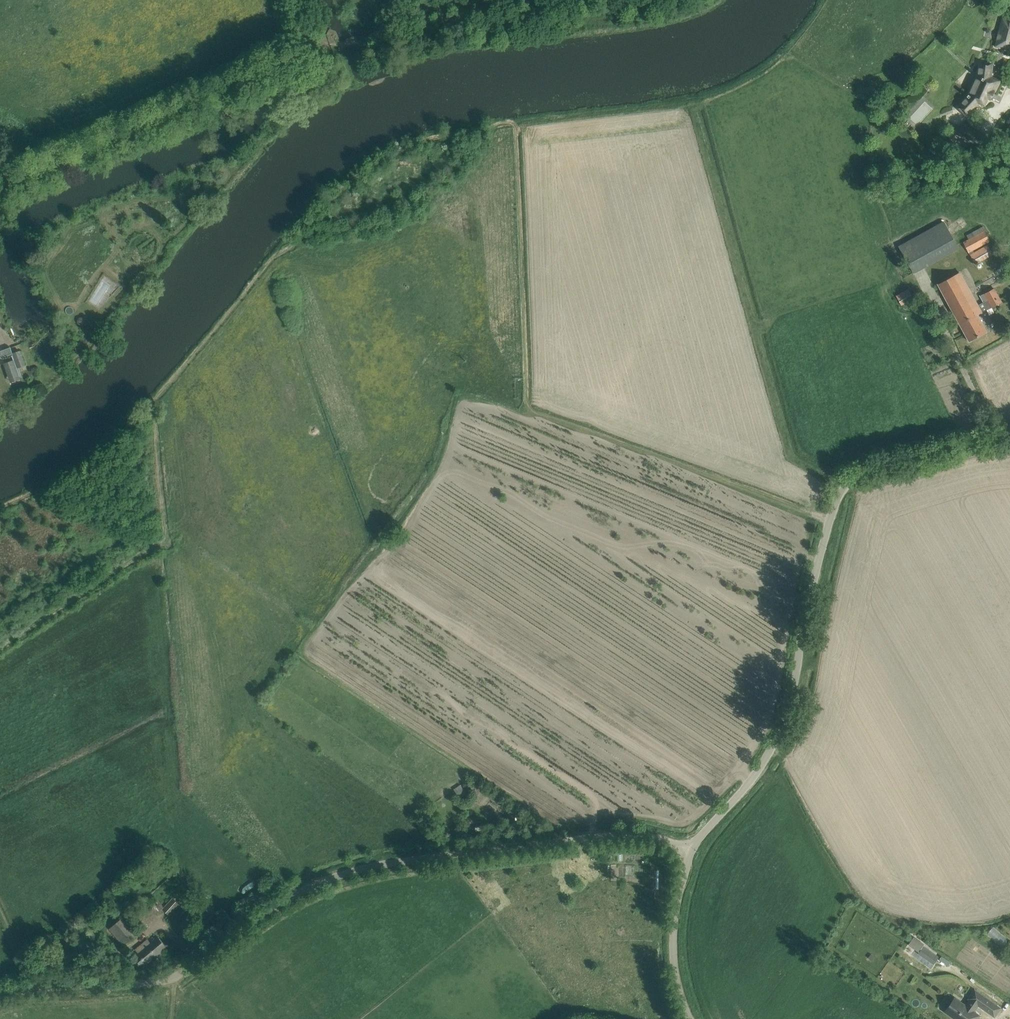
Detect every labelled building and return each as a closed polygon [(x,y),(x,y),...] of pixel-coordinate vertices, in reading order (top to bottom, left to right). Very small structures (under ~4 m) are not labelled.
[(995,46),(1009,50),(1009,21),(1003,19),(995,46)] [(958,108),(966,115),(967,116),(979,102),(984,105),(987,98),(990,99),(999,81),(990,77),(992,64),(980,62),(979,73),(979,74),(978,75),(971,90),(968,94),(966,96),(968,97),(959,107),(958,108)] [(962,122),(956,133),(967,139),(973,127),(962,122)] [(899,246),(899,247),(914,273),(958,248),(943,222),(899,246)] [(968,239),(963,242),(975,264),(993,254),(988,245),(975,251),(974,249),(987,243),(990,241),(982,226),(972,232),(966,235),(968,239)] [(960,272),(938,284),(960,325),(969,341),(987,332),(977,315),(992,307),(992,308),(1002,302),(997,294),(994,288),(984,293),(979,296),(983,302),(977,305),(965,281),(960,272)] [(901,305),(905,303),(913,298),(908,289),(896,296),(901,305)] [(1,358),(12,354),(13,354),(11,347),(0,351),(0,355),(1,358)] [(459,800),(467,792),(460,784),(452,792),(459,800)] [(138,919),(145,927),(157,916),(155,914),(162,908),(169,915),(179,905),(172,898),(164,907),(159,902),(138,919)] [(188,932),(205,915),(197,908),(181,925),(188,932)] [(109,929),(123,946),(139,933),(125,915),(109,929)] [(1002,947),(1008,940),(993,927),(987,934),(1002,947)] [(134,957),(136,960),(143,967),(167,947),(158,937),(151,943),(147,939),(135,949),(139,953),(134,957)] [(938,957),(924,947),(919,953),(933,964),(938,957)] [(969,1018),(977,1018),(980,1016),(974,1011),(978,1005),(994,1017),(1000,1008),(975,990),(969,999),(970,1000),(966,1006),(957,1000),(957,1001),(948,1013),(948,1014),(955,1018),(965,1018),(967,1017),(969,1018)]
